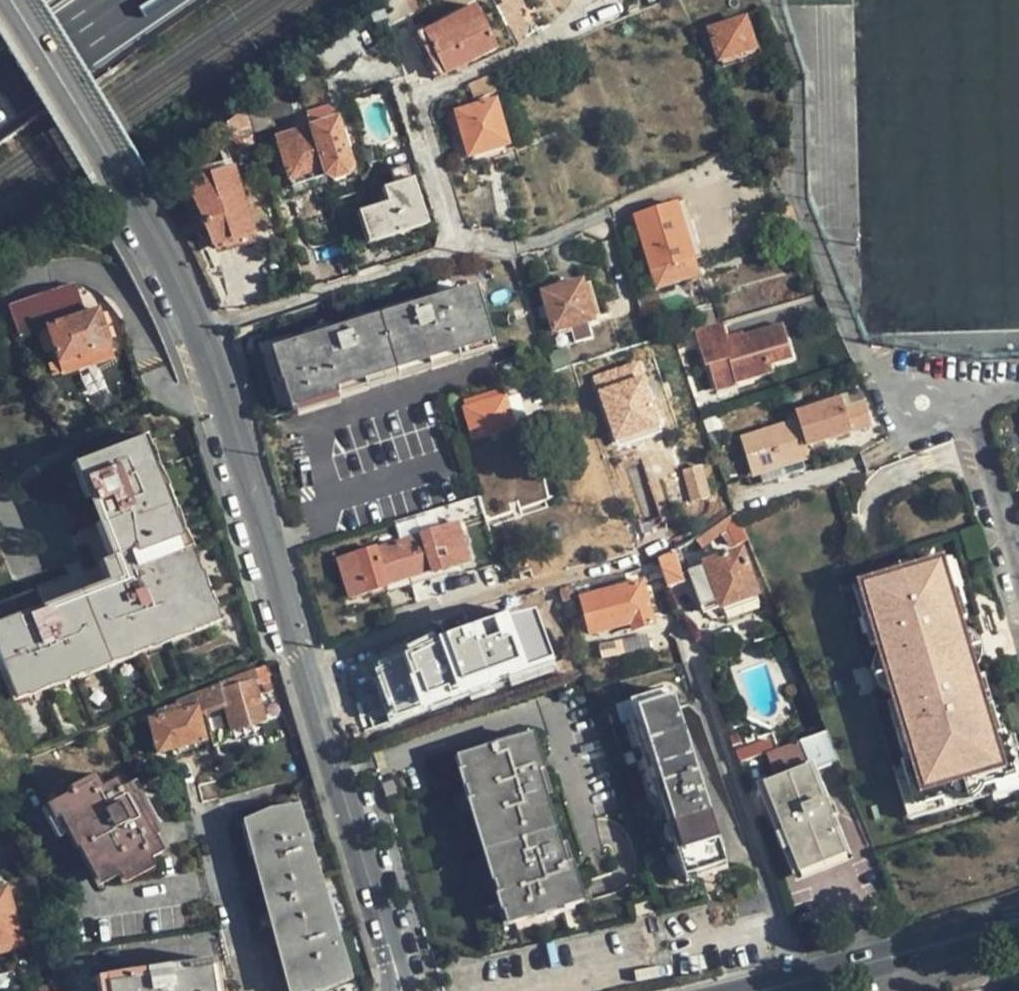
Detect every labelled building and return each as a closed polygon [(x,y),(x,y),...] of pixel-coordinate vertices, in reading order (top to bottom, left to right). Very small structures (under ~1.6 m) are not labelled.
[(391,6),(398,19),(412,12),(406,0),(402,0),(394,4),(391,6)] [(519,0),(506,0),(503,2),(497,6),(503,20),(517,10),(523,6),(519,0)] [(415,35),(413,36),(433,78),(452,70),(494,48),(473,5),(426,29),(424,25),(413,30),(415,35)] [(503,20),(517,46),(525,42),(527,31),(517,10),(503,20)] [(386,24),(384,16),(370,19),(371,27),(386,24)] [(741,84),(735,64),(732,55),(754,48),(745,19),(710,30),(729,88),(741,84)] [(756,57),(754,48),(732,55),(735,64),(756,57)] [(305,80),(304,67),(293,74),(296,83),(305,80)] [(497,91),(490,75),(468,84),(475,100),(497,91)] [(276,128),(271,125),(273,135),(297,128),(286,87),(264,99),(268,115),(270,109),(274,105),(279,103),(282,104),(286,105),(292,109),(293,114),(292,120),(291,123),(287,127),(281,129),(276,128)] [(453,129),(461,126),(470,156),(509,144),(496,101),(449,116),(453,129)] [(256,145),(254,141),(245,110),(244,108),(222,125),(228,133),(237,137),(244,147),(256,145)] [(752,110),(744,114),(748,123),(757,119),(752,110)] [(333,122),(308,129),(320,167),(323,175),(333,179),(343,176),(347,166),(333,122)] [(320,167),(308,129),(276,140),(287,177),(320,167)] [(391,170),(393,177),(410,173),(407,165),(391,170)] [(180,176),(200,220),(203,228),(211,245),(253,231),(233,167),(208,174),(206,168),(180,176)] [(290,187),(323,175),(320,167),(287,177),(290,187)] [(410,173),(393,177),(395,185),(383,189),(387,203),(365,210),(375,242),(425,227),(428,221),(415,179),(412,180),(410,173)] [(685,200),(678,202),(694,259),(702,256),(685,200)] [(633,215),(651,273),(675,266),(679,276),(698,269),(694,259),(678,202),(633,215)] [(368,244),(375,242),(365,210),(356,213),(368,244)] [(196,231),(203,228),(200,220),(193,223),(196,231)] [(675,284),(675,283),(672,277),(679,276),(675,266),(651,273),(656,290),(675,284)] [(700,275),(698,269),(679,276),(672,277),(675,283),(687,279),(700,275)] [(702,274),(700,275),(687,279),(697,305),(710,301),(702,274)] [(593,320),(593,318),(584,284),(582,281),(542,293),(554,331),(593,320)] [(590,282),(584,284),(593,318),(599,316),(590,282)] [(493,349),(475,289),(276,349),(286,382),(284,382),(292,410),(493,349)] [(36,299),(41,312),(76,301),(81,291),(55,292),(36,299)] [(41,312),(56,360),(106,343),(99,320),(95,308),(80,313),(76,301),(41,312)] [(733,374),(735,381),(772,371),(770,364),(791,358),(782,324),(727,339),(723,322),(695,330),(705,365),(708,364),(713,380),(733,374)] [(111,356),(106,343),(56,360),(60,372),(111,356)] [(736,383),(735,381),(733,374),(713,380),(715,389),(736,383)] [(539,389),(527,393),(532,414),(544,412),(539,389)] [(109,392),(95,402),(101,412),(116,402),(109,392)] [(502,392),(491,395),(493,401),(503,398),(502,392)] [(861,392),(823,404),(835,437),(871,425),(861,392)] [(493,401),(491,395),(484,397),(486,403),(481,405),(479,399),(463,403),(474,438),(512,427),(503,398),(493,401)] [(835,437),(823,404),(795,412),(797,420),(740,437),(751,472),(807,454),(805,446),(835,437)] [(76,461),(90,496),(104,533),(112,556),(103,559),(111,582),(64,601),(0,626),(0,643),(17,687),(204,614),(136,438),(76,461)] [(701,466),(683,470),(691,502),(709,496),(701,466)] [(735,545),(748,538),(735,514),(734,511),(696,539),(701,546),(719,533),(729,545),(733,542),(735,545)] [(470,561),(457,522),(420,534),(421,536),(376,550),(374,547),(338,559),(349,597),(386,586),(384,579),(430,565),(432,572),(470,561)] [(853,563),(886,674),(965,651),(957,622),(931,535),(871,553),(872,557),(853,563)] [(683,559),(679,548),(674,551),(677,561),(683,559)] [(674,551),(657,559),(667,587),(684,580),(677,561),(674,551)] [(757,593),(740,551),(706,564),(722,606),(757,593)] [(0,602),(0,621),(99,585),(93,568),(0,602)] [(573,590),(573,598),(593,593),(590,579),(568,584),(572,587),(573,590)] [(641,582),(581,597),(590,633),(630,623),(632,629),(652,624),(641,582)] [(553,588),(532,593),(536,612),(544,645),(565,640),(553,588)] [(520,617),(536,612),(532,593),(515,597),(520,617)] [(515,620),(510,598),(473,607),(478,629),(515,620)] [(546,654),(544,645),(536,612),(520,617),(531,658),(546,654)] [(388,656),(402,699),(421,692),(457,680),(443,637),(388,656)] [(989,738),(965,651),(886,674),(895,704),(912,762),(897,766),(910,809),(1016,778),(1004,734),(989,738)] [(264,663),(253,667),(258,678),(266,693),(273,691),(266,671),(264,663)] [(253,667),(218,681),(219,684),(199,692),(204,712),(223,704),(230,729),(261,720),(252,681),(258,678),(253,667)] [(669,691),(626,705),(684,884),(726,870),(669,691)] [(196,715),(204,712),(199,692),(175,701),(178,711),(147,718),(155,752),(202,740),(196,715)] [(425,701),(421,692),(402,699),(405,707),(425,701)] [(738,733),(728,736),(731,746),(741,743),(738,733)] [(520,734),(480,747),(482,753),(523,741),(520,734)] [(809,771),(837,761),(826,734),(799,743),(808,767),(807,767),(808,769),(809,771)] [(540,764),(532,738),(523,741),(482,753),(465,758),(515,924),(584,902),(575,876),(564,879),(554,849),(538,797),(529,768),(540,764)] [(735,751),(739,763),(773,751),(769,739),(735,751)] [(799,742),(774,751),(783,775),(807,767),(808,767),(799,743),(799,742)] [(465,758),(457,760),(507,926),(515,924),(465,758)] [(540,764),(529,768),(538,797),(550,793),(540,764)] [(842,853),(809,771),(808,769),(765,785),(799,871),(842,853)] [(68,791),(48,802),(56,817),(60,815),(68,830),(73,830),(93,868),(98,866),(105,881),(159,852),(152,837),(155,835),(132,793),(129,795),(124,785),(119,788),(114,779),(100,786),(93,773),(66,787),(68,791)] [(389,774),(378,777),(385,798),(396,795),(389,774)] [(249,824),(261,868),(293,990),(294,990),(322,986),(348,975),(296,811),(273,814),(249,824)] [(566,846),(554,849),(564,879),(575,876),(566,846)] [(20,944),(4,887),(0,888),(0,949),(20,944)] [(94,977),(96,990),(217,990),(212,959),(94,977)]
